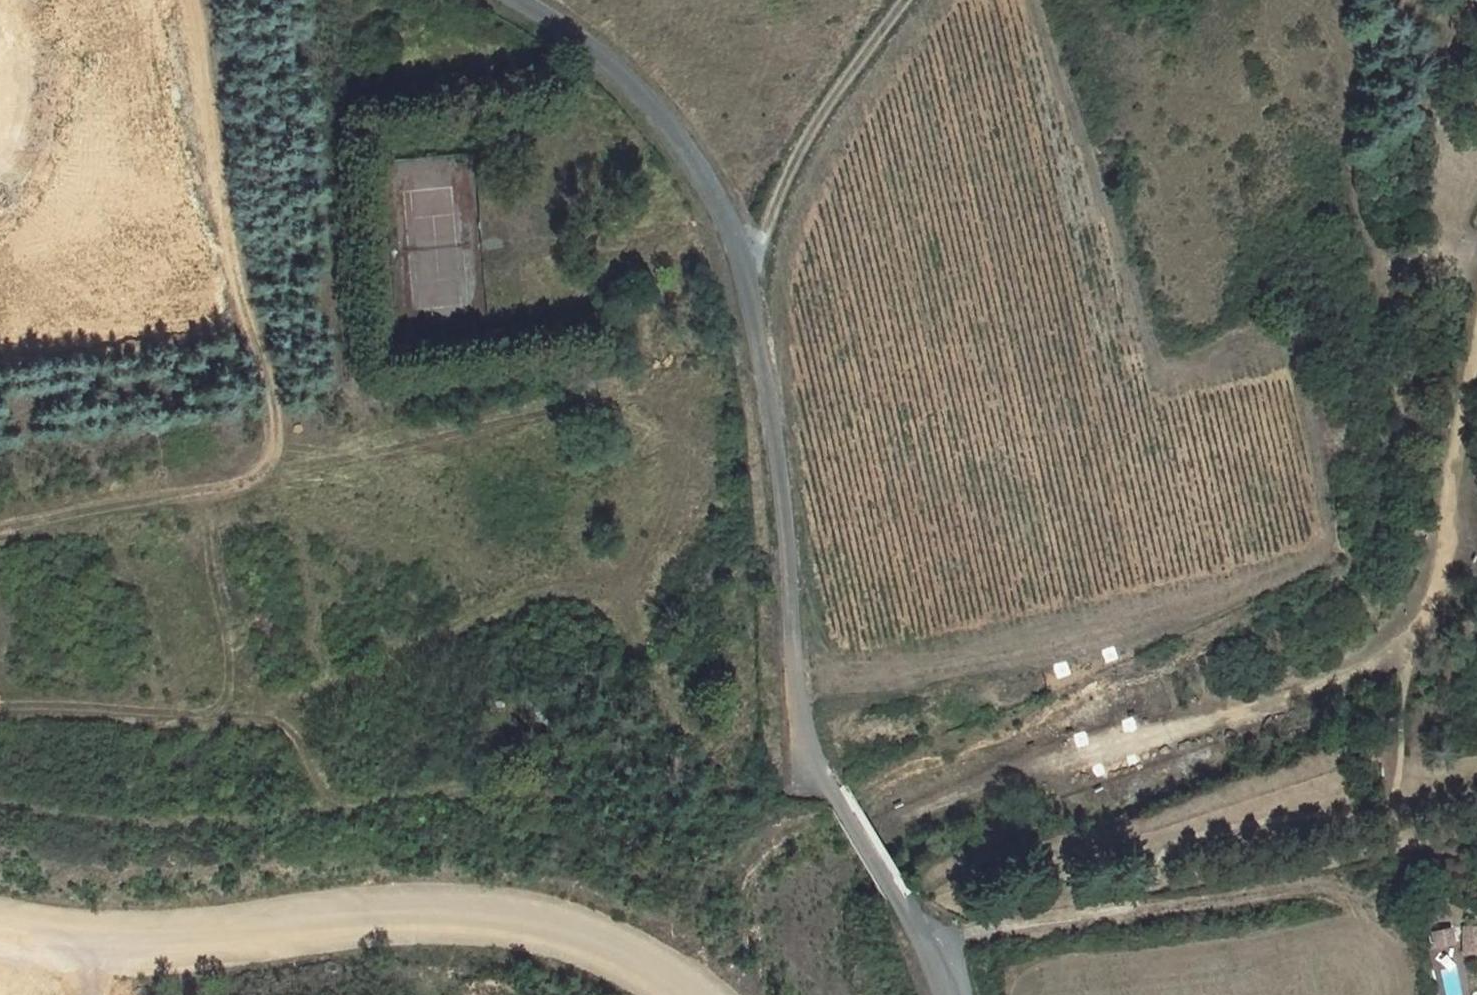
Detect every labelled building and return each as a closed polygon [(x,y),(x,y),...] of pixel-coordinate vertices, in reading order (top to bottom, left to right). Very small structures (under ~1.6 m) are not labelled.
[(1463,929),(1463,954),(1476,954),(1476,929),(1463,929)]
